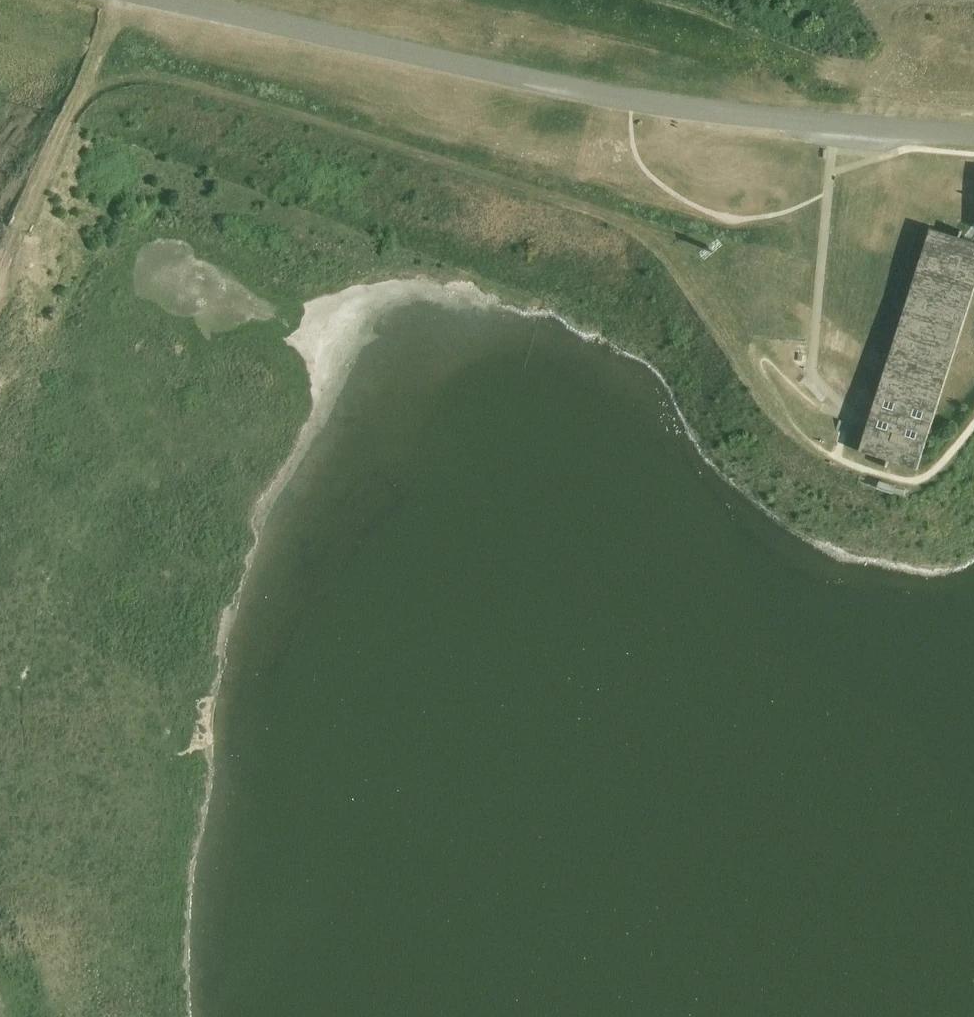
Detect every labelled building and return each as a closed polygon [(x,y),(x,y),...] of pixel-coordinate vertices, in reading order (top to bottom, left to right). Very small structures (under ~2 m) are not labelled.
[(916,467),(973,283),(973,241),(929,227),(867,423),(859,449),(916,467)]
